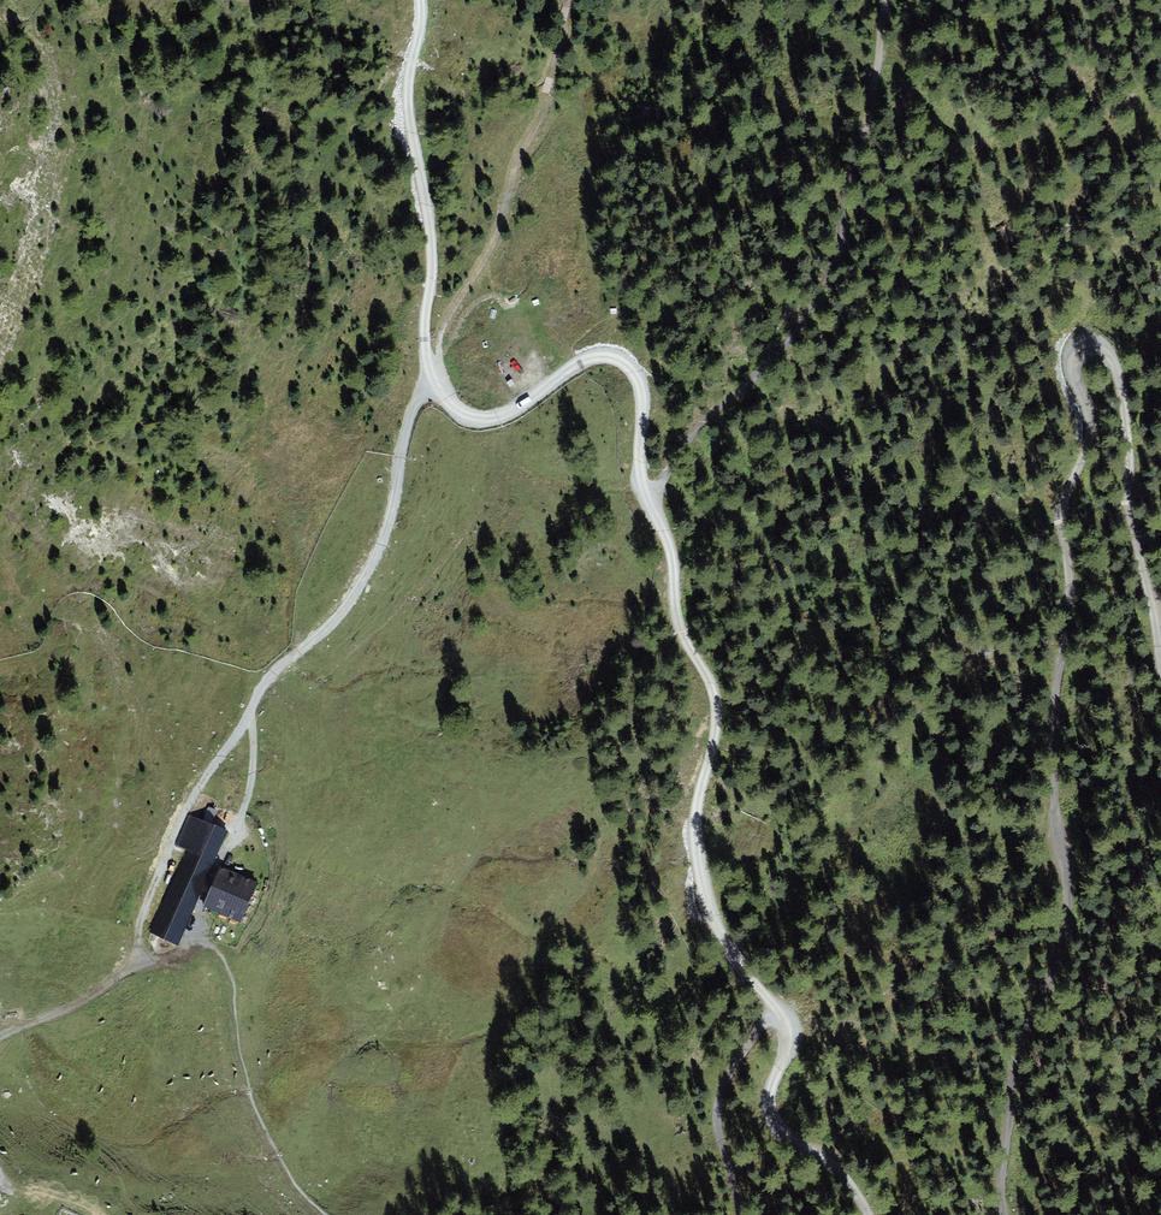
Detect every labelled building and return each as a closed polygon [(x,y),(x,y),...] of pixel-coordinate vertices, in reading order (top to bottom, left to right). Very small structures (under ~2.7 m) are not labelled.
[(650,107),(642,107),(641,116),(649,117),(650,107)] [(150,933),(177,945),(228,832),(189,814),(175,845),(187,850),(150,933)] [(258,882),(220,867),(204,907),(241,922),(258,882)]
